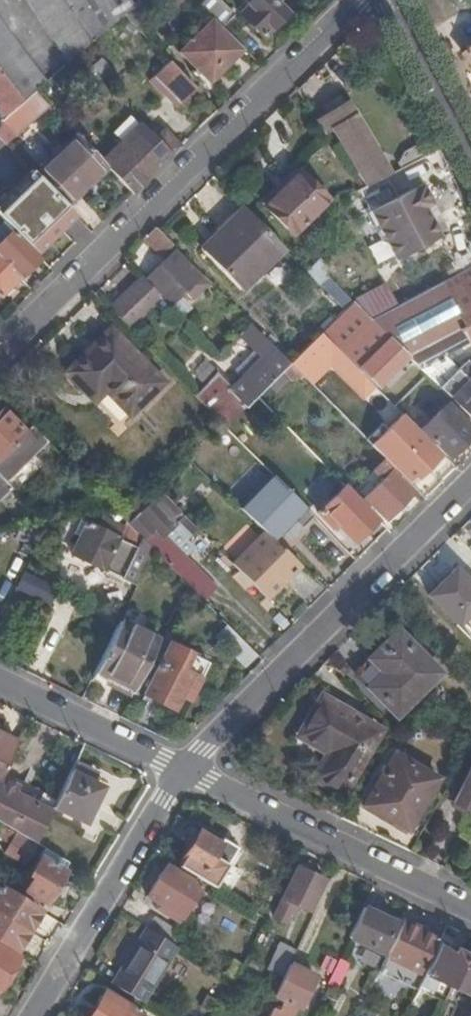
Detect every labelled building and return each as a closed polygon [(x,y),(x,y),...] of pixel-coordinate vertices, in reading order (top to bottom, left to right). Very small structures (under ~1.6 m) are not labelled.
[(62,0),(27,0),(69,62),(91,43),(62,0)] [(123,15),(140,3),(138,0),(62,0),(91,43),(123,15)] [(138,31),(165,11),(156,0),(144,0),(140,3),(123,15),(138,31)] [(213,18),(224,29),(235,18),(217,0),(210,0),(202,7),(213,18)] [(250,5),(241,15),(250,25),(247,28),(250,31),(253,28),(264,38),(287,14),(273,0),(245,0),(250,5)] [(210,82),(244,49),(224,29),(213,18),(180,53),(210,82)] [(34,92),(45,83),(5,28),(0,21),(0,71),(23,102),(34,92)] [(463,53),(470,63),(470,46),(463,53)] [(176,107),(195,89),(169,62),(154,76),(168,91),(164,95),(176,107)] [(23,102),(0,71),(0,122),(23,102)] [(5,144),(49,107),(34,92),(23,102),(0,122),(0,139),(5,144)] [(388,168),(343,96),(312,115),(325,136),(333,131),(368,187),(426,157),(419,145),(405,153),(399,162),(388,168)] [(105,165),(133,194),(181,147),(173,139),(166,145),(158,137),(153,141),(140,127),(103,163),(105,165)] [(37,177),(65,205),(105,165),(103,163),(77,137),(37,177)] [(402,195),(424,184),(430,195),(455,182),(439,150),(426,157),(392,175),(402,195)] [(295,236),(330,201),(302,171),(266,208),(295,236)] [(386,218),(380,207),(402,195),(392,175),(368,187),(348,197),(365,228),(377,222),(386,218)] [(9,192),(0,182),(0,201),(9,192)] [(377,222),(397,261),(442,238),(426,209),(434,204),(430,195),(424,184),(402,195),(380,207),(386,218),(377,222)] [(9,192),(0,201),(0,220),(5,225),(24,206),(9,192)] [(449,234),(434,205),(426,209),(442,238),(449,234)] [(35,256),(54,237),(24,206),(5,225),(11,231),(35,256)] [(242,206),(217,231),(221,235),(246,210),(242,206)] [(282,248),(246,210),(221,235),(203,252),(239,290),(282,248)] [(160,256),(172,244),(156,228),(144,240),(160,256)] [(38,259),(35,256),(11,231),(0,242),(0,297),(38,259)] [(164,299),(171,307),(186,293),(192,300),(199,293),(192,286),(200,279),(174,253),(145,281),(164,299)] [(328,276),(329,277),(330,268),(321,259),(308,273),(319,285),(328,276)] [(407,356),(420,368),(445,355),(470,341),(470,268),(403,304),(371,320),(390,339),(407,356)] [(111,312),(131,331),(164,299),(145,281),(144,280),(111,312)] [(354,303),(322,334),(343,354),(352,363),(359,370),(390,339),(371,320),(354,303)] [(111,329),(95,346),(97,348),(85,359),(83,357),(66,373),(87,394),(98,383),(107,392),(130,416),(164,383),(111,329)] [(302,375),(312,386),(343,354),(322,334),(291,364),(302,375)] [(222,423),(226,428),(257,398),(268,387),(291,364),(266,339),(255,350),(266,362),(247,381),(243,378),(232,388),(217,374),(195,396),(222,423)] [(359,370),(376,388),(407,356),(390,339),(359,370)] [(97,348),(95,346),(83,357),(85,359),(97,348)] [(420,368),(440,388),(441,388),(459,369),(445,355),(420,368)] [(352,363),(343,372),(367,396),(376,388),(359,370),(352,363)] [(268,387),(275,394),(293,376),(297,380),(302,375),(291,364),(268,387)] [(459,369),(441,388),(470,417),(470,378),(469,380),(459,369)] [(96,403),(107,392),(98,383),(87,394),(96,403)] [(432,388),(410,411),(422,422),(444,399),(432,388)] [(451,458),(470,438),(470,426),(449,404),(422,431),(451,458)] [(7,485),(49,445),(33,429),(27,434),(3,410),(0,413),(0,478),(7,485)] [(402,414),(385,431),(393,438),(403,448),(419,433),(420,431),(402,414)] [(440,458),(441,457),(419,433),(403,448),(395,456),(418,480),(431,467),(436,473),(445,464),(440,458)] [(393,438),(385,446),(395,456),(403,448),(393,438)] [(384,462),(374,472),(383,480),(372,492),(365,499),(387,520),(414,492),(384,462)] [(383,480),(374,472),(356,489),(360,493),(366,486),(372,492),(383,480)] [(12,490),(7,485),(0,478),(0,500),(1,501),(12,490)] [(316,517),(278,480),(245,513),(265,533),(279,545),(289,534),(294,536),(301,535),(306,532),(318,520),(316,517)] [(366,486),(360,493),(365,499),(372,492),(366,486)] [(355,543),(378,520),(346,487),(319,514),(333,528),(337,525),(355,543)] [(140,493),(118,515),(128,525),(150,503),(140,493)] [(155,552),(189,586),(204,600),(216,588),(184,556),(169,540),(163,546),(160,542),(152,535),(155,531),(163,539),(174,528),(186,539),(197,528),(162,493),(150,503),(128,525),(141,538),(155,552)] [(96,510),(100,515),(115,512),(104,501),(96,510)] [(73,555),(138,587),(155,552),(141,538),(137,547),(120,540),(125,529),(104,519),(99,528),(87,523),(87,524),(82,522),(79,529),(84,531),(73,555)] [(169,540),(184,556),(190,549),(190,544),(186,539),(174,528),(163,539),(160,542),(163,546),(169,540)] [(232,563),(268,600),(270,598),(302,567),(279,545),(265,533),(232,563)] [(458,625),(463,621),(470,613),(470,584),(456,569),(429,596),(458,625)] [(54,606),(59,579),(20,571),(15,599),(54,606)] [(463,621),(470,630),(470,613),(463,621)] [(121,622),(94,677),(133,695),(160,642),(121,622)] [(228,625),(217,636),(228,647),(239,636),(228,625)] [(399,633),(372,660),(385,672),(371,687),(398,714),(438,674),(405,642),(406,640),(399,633)] [(247,666),(258,655),(239,636),(228,647),(247,666)] [(167,647),(145,696),(175,710),(181,698),(190,702),(207,665),(167,647)] [(385,672),(372,660),(358,674),(371,687),(385,672)] [(175,710),(145,696),(142,701),(173,716),(181,720),(190,702),(181,698),(175,710)] [(315,776),(340,794),(380,733),(326,697),(302,733),(330,752),(315,776)] [(18,742),(2,735),(4,732),(0,730),(0,780),(1,778),(4,771),(18,742)] [(438,779),(395,754),(365,805),(390,819),(394,812),(413,822),(438,779)] [(264,761),(254,756),(250,763),(260,768),(264,761)] [(96,773),(75,763),(58,798),(54,806),(85,822),(102,787),(92,782),(96,773)] [(470,812),(470,767),(453,804),(470,812)] [(54,806),(58,798),(4,771),(1,778),(19,787),(17,793),(52,810),(54,806)] [(52,810),(17,793),(19,787),(1,778),(0,780),(0,821),(36,842),(40,835),(52,810)] [(365,805),(363,809),(392,826),(394,822),(390,819),(365,805)] [(394,812),(390,819),(394,822),(408,830),(413,822),(394,812)] [(35,847),(2,826),(0,829),(0,842),(9,848),(6,853),(25,864),(35,847)] [(178,865),(214,888),(235,852),(199,831),(195,837),(192,843),(178,865)] [(189,834),(186,839),(192,843),(195,837),(189,834)] [(36,842),(40,845),(44,837),(40,835),(36,842)] [(63,872),(40,857),(29,876),(32,877),(25,890),(44,902),(63,872)] [(182,918),(202,886),(167,864),(147,896),(159,904),(156,908),(166,914),(169,910),(182,918)] [(310,911),(324,879),(302,869),(298,867),(274,917),(287,923),(295,904),(310,911)] [(38,911),(0,888),(0,915),(27,931),(38,911)] [(387,955),(401,926),(363,908),(349,937),(387,955)] [(27,931),(0,915),(0,941),(16,950),(27,931)] [(174,944),(181,932),(155,916),(147,927),(174,944)] [(437,937),(403,921),(401,926),(387,955),(379,972),(412,988),(437,937)] [(177,947),(146,928),(112,983),(143,1003),(177,947)] [(451,987),(466,955),(439,942),(419,984),(431,990),(437,980),(451,987)] [(289,964),(296,951),(281,945),(268,973),(282,979),(289,964)] [(18,958),(0,947),(0,988),(18,958)] [(337,960),(326,954),(319,968),(330,973),(337,960)] [(466,955),(451,987),(470,997),(470,958),(466,955)] [(338,988),(350,963),(340,958),(328,983),(338,988)] [(235,982),(242,966),(235,961),(225,976),(235,982)] [(289,964),(282,979),(274,995),(284,1000),(279,1011),(272,1008),(269,1015),(292,1015),(296,1006),(301,1007),(315,976),(289,964)] [(140,1013),(105,991),(90,1015),(138,1015),(140,1013)] [(206,995),(199,1009),(211,1014),(217,1000),(206,995)] [(284,1000),(274,995),(269,1006),(272,1008),(279,1011),(284,1000)]
